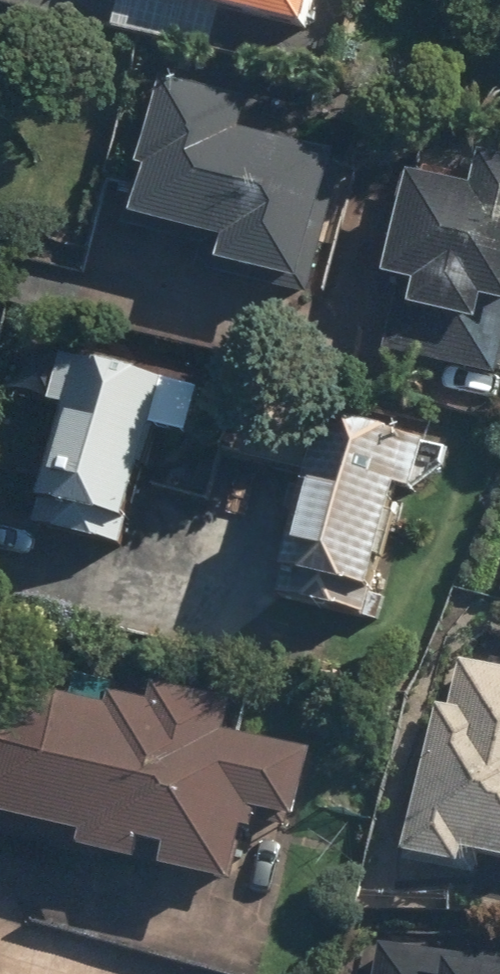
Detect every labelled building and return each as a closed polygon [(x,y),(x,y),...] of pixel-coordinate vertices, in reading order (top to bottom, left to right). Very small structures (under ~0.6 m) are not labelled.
[(185,0),(308,33),(317,0),(185,0)] [(249,94),(158,77),(140,167),(147,169),(137,224),(209,238),(201,276),(259,287),(261,278),(310,287),(336,154),(241,136),(249,94)] [(406,174),(382,283),(398,286),(383,356),(499,381),(499,159),(488,157),(481,190),(406,174)] [(195,386),(58,355),(47,405),(65,409),(38,529),(126,549),(153,429),(184,436),(195,386)] [(411,444),(321,422),(278,599),(368,621),(411,444)] [(440,661),(397,903),(464,915),(475,858),(499,862),(499,672),(440,661)] [(85,839),(81,859),(141,872),(146,850),(170,855),(166,874),(239,890),(256,817),(299,827),(315,754),(228,735),(236,702),(158,685),(153,705),(59,684),(49,729),(0,718),(0,820),(85,839)] [(375,948),(372,973),(499,973),(499,947),(430,940),(428,954),(375,948)]
